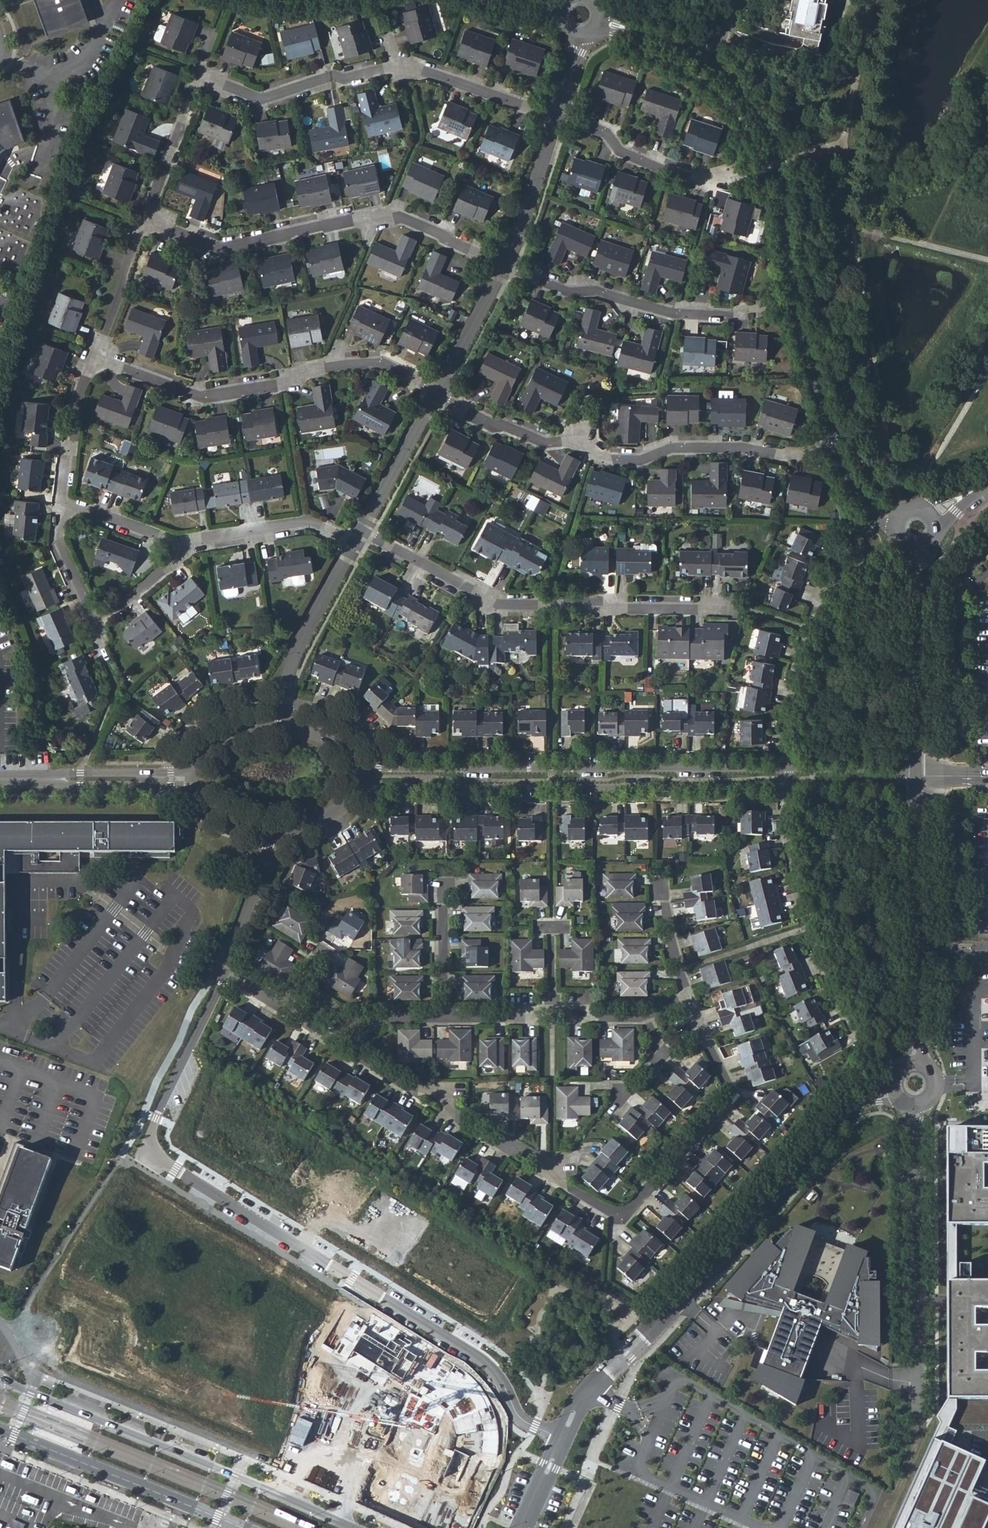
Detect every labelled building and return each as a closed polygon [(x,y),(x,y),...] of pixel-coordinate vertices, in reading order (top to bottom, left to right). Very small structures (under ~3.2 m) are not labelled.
[(46,36),(88,21),(80,0),(34,0),(46,36)] [(790,9),(792,9),(790,24),(787,23),(786,32),(803,36),(803,43),(817,49),(819,37),(821,38),(822,32),(819,31),(821,15),(825,16),(827,2),(824,2),(825,0),(791,0),(790,9)] [(404,31),(406,42),(434,34),(426,4),(401,11),(406,30),(404,31)] [(198,19),(173,9),(167,23),(162,20),(160,21),(155,33),(156,35),(162,37),(161,38),(186,48),(192,31),(194,32),(198,19)] [(335,23),(342,53),(370,46),(367,34),(365,34),(360,18),(335,23)] [(302,49),(320,46),(315,21),(279,30),(285,56),(302,52),(302,49)] [(232,28),(222,54),(234,59),(235,57),(252,62),(261,38),(232,28)] [(464,28),(456,51),(474,57),(473,60),(485,64),(494,38),(464,28)] [(512,36),(503,59),(522,66),(521,69),(535,73),(543,47),(512,36)] [(151,66),(139,96),(164,105),(170,88),(172,88),(177,76),(151,66)] [(610,97),(629,104),(639,80),(604,68),(596,95),(609,99),(610,97)] [(661,114),(656,131),(668,137),(680,99),(647,88),(641,107),(661,114)] [(358,93),(368,135),(399,129),(394,102),(375,106),(372,90),(358,93)] [(447,97),(436,124),(463,137),(474,112),(458,105),(459,102),(447,97)] [(3,149),(25,141),(11,100),(0,103),(0,145),(3,149)] [(207,103),(198,129),(226,140),(235,117),(218,111),(219,108),(207,103)] [(309,130),(313,150),(347,144),(339,106),(326,109),(329,126),(309,130)] [(123,109),(111,141),(151,156),(155,142),(139,135),(146,118),(123,109)] [(690,119),(682,143),(699,148),(698,151),(712,156),(720,129),(690,119)] [(254,127),(259,152),(291,146),(287,123),(269,127),(268,124),(254,127)] [(488,126),(478,149),(507,161),(518,135),(506,130),(505,133),(488,126)] [(446,173),(413,160),(404,181),(423,190),(422,192),(436,197),(446,173)] [(572,160),(565,182),(597,192),(605,167),(592,162),(592,166),(572,160)] [(112,161),(100,191),(126,202),(132,189),(129,188),(135,171),(112,161)] [(345,171),(349,195),(367,192),(368,194),(380,191),(375,165),(345,171)] [(182,170),(174,189),(193,197),(187,213),(199,218),(214,183),(182,170)] [(619,172),(611,197),(641,208),(648,186),(632,180),(633,177),(619,172)] [(296,180),(301,203),(320,200),(320,202),(332,199),(327,173),(296,180)] [(79,184),(71,181),(68,189),(76,192),(79,184)] [(241,188),(247,212),(268,208),(269,209),(281,207),(275,181),(241,188)] [(464,186),(454,210),(466,215),(467,213),(484,220),(493,195),(464,186)] [(747,232),(756,199),(728,192),(724,208),(727,209),(723,225),(747,232)] [(663,217),(696,228),(703,204),(670,193),(663,217)] [(82,215),(71,245),(97,254),(102,241),(99,240),(105,223),(82,215)] [(567,246),(588,255),(596,235),(562,220),(547,255),(560,261),(567,246)] [(395,252),(375,244),(367,262),(401,276),(417,242),(403,236),(395,252)] [(601,237),(594,259),(610,264),(609,267),(624,272),(631,247),(601,237)] [(307,250),(312,274),(342,268),(337,242),(325,245),(326,246),(307,250)] [(722,267),(719,284),(742,290),(751,258),(711,246),(706,262),(722,267)] [(151,249),(141,275),(170,286),(178,263),(165,258),(166,255),(151,249)] [(660,274),(681,280),(687,259),(653,249),(642,286),(655,290),(660,274)] [(259,260),(264,284),(293,278),(288,251),(276,254),(276,256),(259,260)] [(435,251),(419,286),(450,300),(458,282),(439,273),(446,256),(435,251)] [(207,269),(212,293),(241,287),(237,260),(224,262),(225,264),(207,269)] [(62,288),(51,318),(76,327),(82,313),(79,312),(85,297),(62,288)] [(525,300),(515,325),(543,337),(553,315),(536,308),(537,305),(525,300)] [(134,305),(124,327),(145,335),(140,351),(151,355),(166,317),(134,305)] [(359,308),(349,329),(366,338),(365,339),(377,345),(388,323),(359,308)] [(573,345),(608,356),(614,335),(594,328),(598,312),(584,309),(573,345)] [(456,312),(453,310),(447,318),(446,321),(451,323),(456,312)] [(286,319),(290,346),(304,345),(304,342),(321,340),(317,316),(286,319)] [(407,319),(395,344),(406,350),(407,347),(424,355),(436,333),(407,319)] [(240,324),(245,364),(257,362),(254,344),(275,341),(272,320),(240,324)] [(190,329),(193,353),(210,350),(213,369),(228,367),(221,325),(190,329)] [(620,341),(613,365),(645,374),(656,335),(642,331),(637,346),(620,341)] [(732,335),(731,361),(761,363),(763,339),(745,338),(745,335),(732,335)] [(682,339),(681,366),(711,367),(713,344),(695,342),(695,339),(682,339)] [(64,363),(68,350),(42,341),(37,353),(33,352),(29,353),(24,367),(31,369),(30,370),(56,380),(61,362),(64,363)] [(517,366),(485,350),(475,369),(494,380),(487,394),(499,401),(517,366)] [(536,365),(516,403),(529,409),(538,393),(555,402),(567,381),(536,365)] [(380,381),(356,418),(385,436),(399,415),(384,405),(394,390),(380,381)] [(105,394),(97,414),(131,427),(145,389),(132,385),(126,401),(105,394)] [(299,409),(303,433),(338,429),(331,386),(315,388),(318,407),(299,409)] [(29,397),(25,426),(33,427),(32,438),(48,441),(52,400),(29,397)] [(667,397),(666,419),(663,425),(674,426),(674,423),(694,425),(697,401),(667,397)] [(742,400),(709,398),(708,423),(727,424),(727,427),(741,427),(742,400)] [(793,410),(762,399),(755,423),(771,428),(770,430),(785,436),(793,410)] [(636,421),(656,423),(657,410),(618,405),(613,439),(633,442),(636,421)] [(151,432),(181,443),(189,421),(171,415),(173,410),(160,406),(151,432)] [(245,417),(249,441),(278,437),(274,408),(262,410),(263,414),(245,417)] [(199,423),(202,448),(232,443),(229,415),(216,417),(216,420),(199,423)] [(448,430),(438,451),(465,465),(477,441),(463,434),(462,437),(448,430)] [(495,439),(483,461),(510,475),(523,450),(513,444),(512,447),(495,439)] [(557,465),(539,457),(530,476),(559,492),(577,458),(565,451),(557,465)] [(22,452),(18,483),(42,485),(44,472),(41,472),(42,465),(45,466),(46,455),(22,452)] [(85,479),(116,491),(124,468),(114,464),(115,461),(95,454),(85,479)] [(344,493),(353,498),(365,477),(345,465),(319,468),(322,491),(334,490),(332,493),(341,498),(344,493)] [(693,482),(692,507),(724,508),(725,468),(709,466),(708,483),(693,482)] [(150,476),(125,467),(124,468),(116,491),(123,493),(124,491),(141,497),(150,476)] [(609,474),(592,468),(585,492),(617,504),(625,477),(609,472),(609,474)] [(647,481),(646,503),(675,506),(675,470),(662,468),(661,482),(647,481)] [(743,472),(739,498),(771,504),(776,480),(757,477),(757,474),(743,472)] [(791,475),(787,499),(819,505),(823,478),(804,475),(804,477),(791,475)] [(282,476),(248,481),(251,502),(285,497),(282,476)] [(217,506),(251,502),(248,481),(214,486),(217,506)] [(173,512),(207,508),(203,487),(171,491),(173,512)] [(429,524),(438,508),(440,505),(442,500),(431,494),(427,502),(407,491),(397,510),(408,516),(405,521),(412,525),(415,520),(417,521),(419,519),(429,524)] [(527,507),(546,514),(551,502),(532,494),(527,507)] [(39,508),(40,499),(16,496),(15,508),(17,507),(14,529),(23,531),(22,535),(35,536),(37,524),(36,524),(36,520),(39,520),(40,508),(39,508)] [(448,509),(440,505),(438,508),(429,524),(437,529),(439,526),(446,529),(451,536),(459,541),(470,522),(458,516),(460,511),(450,506),(448,509)] [(498,556),(506,560),(517,539),(486,522),(471,547),(495,561),(498,556)] [(801,528),(790,547),(807,557),(812,547),(815,549),(820,539),(801,528)] [(720,532),(712,531),(711,544),(720,544),(720,532)] [(548,553),(519,536),(517,539),(506,560),(505,563),(523,573),(526,569),(530,573),(538,571),(548,553)] [(103,537),(96,553),(106,557),(107,555),(115,559),(126,574),(137,550),(126,545),(125,547),(115,542),(115,541),(103,537)] [(630,552),(647,553),(651,553),(650,548),(647,542),(637,541),(637,545),(630,545),(630,549),(630,552)] [(267,559),(270,581),(280,580),(280,577),(314,572),(312,558),(305,559),(304,549),(293,551),(293,553),(276,556),(276,557),(267,559)] [(580,549),(580,568),(596,570),(596,572),(606,573),(607,550),(580,549)] [(630,549),(616,549),(615,574),(623,574),(623,572),(630,572),(631,569),(646,570),(647,553),(630,552),(630,549)] [(690,575),(709,575),(709,574),(710,554),(710,551),(677,550),(677,572),(691,572),(690,575)] [(710,554),(709,574),(716,574),(716,577),(728,576),(728,579),(746,579),(746,552),(734,552),(734,555),(715,554),(710,554)] [(242,564),(251,562),(250,556),(248,555),(240,556),(238,559),(238,561),(242,560),(242,564)] [(782,574),(780,580),(795,586),(798,587),(800,582),(797,582),(806,564),(787,555),(779,572),(782,574)] [(242,560),(238,561),(217,564),(222,589),(246,585),(246,587),(258,586),(254,562),(251,562),(242,564),(242,560)] [(20,575),(35,611),(58,601),(52,587),(50,588),(41,567),(20,575)] [(306,574),(294,575),(296,584),(298,586),(305,584),(307,582),(306,574)] [(382,611),(392,617),(402,598),(394,593),(396,588),(375,577),(364,597),(383,608),(382,611)] [(157,602),(173,621),(206,596),(192,579),(171,595),(169,592),(157,602)] [(791,594),(795,586),(780,580),(776,588),(772,586),(765,602),(780,609),(788,593),(791,594)] [(409,594),(399,613),(407,618),(406,621),(427,632),(438,612),(427,606),(426,607),(416,601),(418,598),(409,594)] [(146,640),(160,629),(144,607),(135,615),(137,617),(131,621),(129,619),(117,629),(126,641),(129,639),(135,646),(145,639),(146,640)] [(39,619),(51,648),(73,639),(66,621),(67,620),(63,609),(39,619)] [(501,637),(488,636),(488,664),(503,664),(503,653),(523,653),(524,655),(534,655),(535,631),(522,631),(521,633),(516,633),(516,623),(502,623),(501,637)] [(654,659),(687,660),(688,629),(667,629),(667,627),(655,627),(654,659)] [(704,629),(688,629),(687,660),(722,661),(723,646),(725,646),(725,628),(704,627),(704,629)] [(477,663),(488,664),(488,636),(476,636),(471,634),(470,635),(455,628),(444,648),(449,651),(456,651),(477,661),(477,663)] [(757,629),(751,651),(774,656),(776,648),(773,647),(776,633),(757,629)] [(609,637),(601,636),(601,660),(609,661),(609,658),(636,657),(635,633),(622,633),(622,634),(609,634),(609,637)] [(591,660),(601,660),(601,636),(594,636),(594,634),(567,635),(566,657),(591,658),(591,660)] [(82,653),(59,662),(63,672),(65,671),(70,683),(69,683),(68,686),(72,696),(75,697),(81,695),(84,701),(78,704),(71,706),(75,716),(88,710),(86,706),(90,704),(88,699),(93,697),(96,691),(89,675),(87,676),(85,671),(87,670),(84,663),(86,662),(82,653)] [(237,659),(230,660),(232,680),(240,679),(240,677),(256,675),(253,654),(237,656),(237,659)] [(322,680),(333,685),(334,682),(340,665),(341,661),(319,654),(312,673),(323,677),(322,680)] [(223,684),(232,682),(232,680),(230,660),(230,656),(206,660),(209,682),(222,680),(223,684)] [(363,669),(350,664),(352,660),(343,657),(341,661),(340,665),(334,682),(340,684),(342,681),(357,686),(363,669)] [(748,678),(747,686),(767,689),(769,682),(766,681),(769,665),(748,661),(744,677),(748,678)] [(179,682),(172,686),(182,702),(190,697),(189,695),(202,686),(193,670),(178,680),(179,682)] [(175,708),(183,703),(182,702),(172,686),(169,681),(150,694),(162,712),(173,705),(175,708)] [(375,710),(382,716),(394,702),(386,695),(388,694),(376,683),(365,696),(376,706),(375,710)] [(766,698),(767,689),(747,686),(743,686),(739,708),(760,711),(763,697),(766,698)] [(81,695),(75,697),(78,704),(84,701),(81,695)] [(391,723),(415,725),(415,710),(415,707),(397,706),(394,702),(382,716),(391,723)] [(676,733),(685,733),(685,714),(686,707),(678,707),(678,711),(660,711),(661,730),(676,730),(676,733)] [(156,725),(159,720),(144,708),(141,713),(138,711),(125,727),(141,739),(153,723),(156,725)] [(439,710),(415,710),(415,725),(415,733),(426,733),(426,731),(438,731),(439,710)] [(517,729),(530,730),(530,734),(544,734),(544,710),(517,711),(517,729)] [(561,710),(562,733),(571,733),(572,730),(584,730),(584,711),(561,710)] [(614,736),(621,736),(621,714),(614,713),(614,710),(596,710),(596,732),(614,732),(614,736)] [(644,711),(621,710),(621,714),(621,736),(632,735),(633,732),(644,731),(644,711)] [(467,735),(476,735),(476,714),(476,711),(454,711),(454,732),(467,732),(467,735)] [(485,714),(476,714),(476,735),(482,735),(483,732),(503,733),(503,712),(485,711),(485,714)] [(695,714),(685,714),(685,733),(695,733),(695,730),(712,731),(711,711),(695,711),(695,714)] [(760,733),(761,719),(739,719),(738,743),(762,742),(763,733),(760,733)] [(38,728),(26,728),(26,738),(38,738),(38,728)] [(484,812),(475,813),(475,833),(483,834),(483,836),(499,837),(499,815),(484,816),(484,812)] [(737,812),(736,836),(756,836),(757,824),(760,825),(760,812),(737,812)] [(452,838),(475,838),(475,833),(475,813),(466,813),(465,817),(452,817),(452,838)] [(516,817),(516,839),(538,838),(538,813),(528,813),(528,817),(516,817)] [(564,813),(561,839),(585,839),(585,817),(574,817),(573,813),(564,813)] [(681,833),(688,833),(688,829),(688,813),(681,813),(681,815),(663,816),(663,836),(680,837),(681,833)] [(696,813),(688,813),(688,829),(697,829),(697,833),(713,833),(714,816),(696,816),(696,813)] [(406,833),(414,835),(414,814),(406,814),(406,817),(390,818),(390,838),(405,837),(406,833)] [(414,835),(414,838),(444,838),(444,816),(421,816),(422,814),(414,814),(414,835)] [(614,833),(624,833),(624,814),(614,814),(614,817),(598,817),(597,836),(613,836),(614,833)] [(632,814),(624,814),(624,833),(623,839),(645,840),(645,819),(632,818),(632,814)] [(174,824),(0,824),(0,869),(5,869),(5,853),(19,853),(19,874),(80,873),(79,853),(94,853),(94,858),(169,857),(169,852),(174,852),(174,824)] [(355,838),(348,842),(357,861),(364,857),(365,858),(380,849),(370,832),(357,840),(355,838)] [(339,876),(359,864),(357,861),(348,842),(337,849),(339,851),(329,858),(339,876)] [(742,854),(745,873),(765,870),(763,853),(765,852),(764,842),(743,845),(744,853),(742,854)] [(282,883),(304,894),(308,884),(312,877),(319,876),(314,855),(301,857),(297,866),(294,865),(289,874),(287,873),(282,883)] [(421,890),(422,874),(401,873),(401,894),(407,893),(407,902),(426,901),(426,889),(421,890)] [(606,897),(633,896),(631,884),(634,883),(634,873),(605,873),(604,883),(608,883),(606,897)] [(500,874),(467,874),(467,883),(470,882),(470,896),(495,896),(495,884),(500,883),(500,874)] [(693,876),(695,891),(686,892),(687,900),(708,897),(707,892),(714,892),(713,874),(693,876)] [(539,880),(520,880),(520,901),(536,901),(536,905),(545,905),(545,887),(538,887),(539,880)] [(565,900),(581,900),(581,886),(581,880),(569,880),(562,880),(563,887),(562,887),(556,887),(556,906),(564,905),(565,900)] [(747,882),(751,905),(774,900),(773,890),(769,891),(767,880),(747,882)] [(697,907),(698,920),(718,918),(716,901),(708,902),(708,897),(687,900),(688,909),(697,907)] [(776,910),(774,900),(751,905),(755,924),(775,921),(773,910),(776,910)] [(616,915),(616,929),(639,928),(640,916),(644,915),(643,906),(612,907),(612,916),(616,915)] [(489,929),(489,916),(493,916),(494,908),(461,908),(460,916),(462,916),(462,928),(489,929)] [(393,934),(418,934),(418,921),(422,921),(421,910),(390,910),(389,920),(392,920),(393,934)] [(344,912),(339,920),(335,917),(325,932),(334,937),(337,933),(350,941),(361,923),(344,912)] [(271,928),(300,945),(310,929),(284,913),(279,923),(276,921),(271,928)] [(694,944),(698,955),(721,947),(715,928),(689,937),(690,946),(694,944)] [(466,950),(465,966),(488,966),(489,946),(483,946),(483,940),(462,940),(462,951),(466,950)] [(512,940),(510,973),(533,973),(532,967),(543,967),(543,951),(530,950),(531,940),(512,940)] [(570,972),(591,972),(591,941),(571,941),(570,951),(558,951),(558,968),(570,967),(570,972)] [(652,941),(622,941),(622,952),(624,952),(624,963),(650,962),(650,953),(653,953),(652,941)] [(422,943),(390,943),(390,952),(392,952),(392,966),(419,966),(418,952),(423,952),(422,943)] [(264,953),(255,969),(283,985),(293,970),(284,965),(291,953),(276,944),(269,955),(264,953)] [(779,969),(782,976),(798,971),(794,963),(791,964),(785,949),(770,955),(777,970),(779,969)] [(332,964),(321,981),(349,1000),(361,981),(356,978),(361,968),(348,959),(342,970),(332,964)] [(732,979),(726,960),(700,969),(703,979),(706,976),(710,987),(732,979)] [(801,979),(798,971),(782,976),(776,979),(784,998),(802,990),(798,980),(801,979)] [(649,972),(617,972),(617,981),(622,981),(622,995),(646,995),(647,982),(651,982),(649,972)] [(393,985),(393,998),(418,998),(418,986),(421,985),(421,976),(389,976),(389,985),(393,985)] [(489,998),(490,985),(493,984),(494,978),(462,977),(461,983),(464,984),(464,997),(489,998)] [(746,1006),(742,992),(723,997),(727,1010),(718,1013),(720,1021),(743,1013),(741,1008),(746,1006)] [(817,1016),(809,999),(790,1008),(798,1025),(802,1024),(803,1027),(821,1020),(818,1015),(817,1016)] [(243,1042),(255,1020),(249,1017),(247,1020),(236,1013),(226,1031),(243,1042)] [(745,1019),(743,1013),(720,1021),(722,1028),(732,1025),(736,1038),(754,1032),(750,1018),(745,1019)] [(255,1020),(243,1042),(263,1054),(273,1035),(261,1027),(264,1025),(255,1020)] [(602,1054),(615,1055),(616,1059),(636,1059),(636,1028),(617,1027),(617,1037),(602,1036),(602,1054)] [(400,1060),(422,1060),(423,1056),(434,1056),(434,1040),(422,1040),(422,1030),(399,1029),(400,1060)] [(455,1059),(473,1060),(472,1029),(454,1029),(454,1039),(441,1040),(441,1055),(455,1055),(455,1059)] [(831,1042),(824,1030),(806,1040),(815,1061),(837,1049),(833,1041),(831,1042)] [(592,1066),(592,1040),(579,1040),(579,1035),(570,1036),(570,1070),(579,1070),(579,1066),(592,1066)] [(503,1068),(503,1037),(495,1036),(494,1039),(485,1039),(484,1063),(494,1063),(494,1068),(503,1068)] [(516,1039),(515,1064),(528,1063),(528,1068),(537,1068),(536,1036),(529,1036),(528,1040),(516,1039)] [(744,1068),(765,1061),(759,1042),(739,1048),(743,1059),(738,1061),(741,1069),(744,1068)] [(269,1061),(282,1070),(287,1063),(290,1066),(301,1046),(296,1043),(291,1051),(279,1044),(269,1061)] [(317,1067),(303,1058),(308,1051),(301,1046),(290,1066),(295,1069),(292,1076),(306,1083),(317,1067)] [(807,1066),(811,1068),(817,1065),(815,1061),(811,1052),(802,1056),(807,1066)] [(753,1076),(755,1088),(774,1080),(768,1060),(765,1061),(744,1068),(747,1078),(753,1076)] [(695,1064),(687,1075),(680,1069),(673,1076),(691,1091),(695,1087),(699,1090),(709,1077),(695,1064)] [(342,1075),(330,1067),(319,1084),(338,1096),(350,1076),(345,1073),(342,1075)] [(349,1098),(363,1106),(373,1088),(360,1080),(359,1082),(350,1076),(338,1096),(346,1101),(349,1098)] [(675,1087),(668,1095),(683,1108),(691,1098),(687,1095),(691,1091),(673,1076),(668,1082),(675,1087)] [(559,1086),(559,1118),(577,1118),(576,1113),(593,1114),(593,1096),(577,1095),(576,1086),(559,1086)] [(510,1093),(490,1093),(492,1113),(508,1112),(508,1119),(517,1119),(517,1101),(510,1101),(510,1093)] [(785,1106),(770,1094),(760,1106),(757,1103),(752,1110),(769,1125),(785,1106)] [(391,1103),(379,1095),(366,1116),(385,1128),(399,1104),(392,1100),(391,1103)] [(524,1117),(542,1117),(542,1122),(549,1122),(549,1105),(542,1105),(542,1098),(524,1097),(524,1117)] [(332,1111),(345,1118),(351,1107),(338,1100),(332,1111)] [(657,1130),(671,1114),(655,1101),(648,1109),(645,1106),(638,1114),(651,1125),(657,1130)] [(399,1104),(385,1128),(405,1139),(418,1118),(404,1111),(405,1108),(399,1104)] [(629,1119),(621,1129),(637,1142),(651,1125),(638,1114),(633,1109),(626,1117),(629,1119)] [(755,1118),(748,1127),(738,1120),(734,1126),(751,1141),(754,1138),(760,1143),(770,1131),(755,1118)] [(422,1126),(411,1146),(429,1156),(431,1151),(441,1134),(436,1131),(434,1133),(422,1126)] [(727,1147),(742,1160),(752,1150),(748,1146),(751,1141),(734,1126),(727,1134),(734,1139),(727,1147)] [(954,1129),(946,1129),(946,1226),(955,1226),(987,1226),(987,1130),(954,1129)] [(442,1154),(456,1162),(467,1143),(452,1133),(451,1137),(443,1132),(441,1134),(431,1151),(441,1156),(442,1154)] [(619,1164),(629,1151),(612,1137),(601,1149),(602,1151),(597,1156),(615,1172),(621,1166),(619,1164)] [(7,1272),(8,1268),(20,1238),(23,1230),(50,1157),(12,1143),(0,1174),(0,1269),(7,1272)] [(716,1152),(708,1161),(705,1158),(699,1164),(718,1181),(732,1165),(716,1152)] [(470,1158),(460,1176),(472,1183),(475,1177),(480,1180),(492,1161),(485,1156),(481,1165),(470,1158)] [(593,1165),(583,1176),(600,1190),(615,1172),(597,1156),(592,1162),(593,1165)] [(482,1189),(497,1196),(506,1180),(495,1173),(499,1165),(492,1161),(480,1180),(485,1184),(482,1189)] [(696,1173),(689,1183),(705,1196),(718,1181),(699,1164),(693,1171),(696,1173)] [(509,1196),(523,1203),(522,1206),(528,1209),(540,1190),(541,1188),(534,1185),(536,1183),(522,1174),(509,1196)] [(540,1190),(528,1209),(526,1213),(545,1224),(557,1203),(548,1198),(549,1195),(540,1190)] [(665,1203),(683,1218),(688,1213),(692,1216),(701,1205),(686,1192),(679,1202),(671,1195),(665,1203)] [(666,1215),(660,1223),(675,1235),(682,1225),(678,1222),(683,1218),(665,1203),(659,1210),(666,1215)] [(567,1209),(556,1227),(574,1237),(585,1219),(586,1216),(580,1211),(579,1216),(567,1209)] [(585,1219),(574,1237),(572,1240),(593,1253),(603,1234),(590,1226),(592,1223),(585,1219)] [(761,1368),(757,1379),(766,1384),(767,1384),(785,1392),(783,1395),(800,1404),(807,1385),(803,1383),(823,1329),(822,1329),(824,1323),(825,1324),(863,1341),(863,1344),(869,1344),(882,1350),(882,1282),(874,1282),(874,1279),(874,1272),(874,1258),(870,1256),(872,1251),(855,1245),(853,1250),(816,1236),(818,1231),(801,1224),(799,1229),(794,1227),(792,1230),(785,1238),(780,1244),(778,1246),(776,1243),(773,1241),(731,1288),(734,1290),(731,1294),(741,1297),(745,1300),(747,1298),(787,1310),(766,1365),(772,1367),(770,1371),(761,1368)] [(646,1229),(638,1238),(635,1236),(629,1243),(631,1244),(633,1247),(649,1260),(664,1243),(646,1229)] [(23,1230),(20,1238),(25,1240),(28,1232),(23,1230)] [(780,1244),(785,1238),(780,1234),(775,1239),(780,1244)] [(632,1255),(622,1266),(638,1280),(652,1263),(649,1260),(633,1247),(628,1253),(632,1255)] [(946,1282),(946,1302),(946,1400),(956,1400),(987,1400),(987,1282),(969,1282),(969,1265),(956,1265),(955,1282),(946,1282)] [(970,1455),(950,1447),(953,1441),(957,1431),(948,1428),(949,1424),(957,1409),(956,1400),(946,1400),(935,1417),(941,1424),(895,1527),(987,1527),(987,1500),(974,1494),(987,1464),(970,1455)] [(845,1500),(855,1504),(859,1493),(850,1489),(845,1500)]
